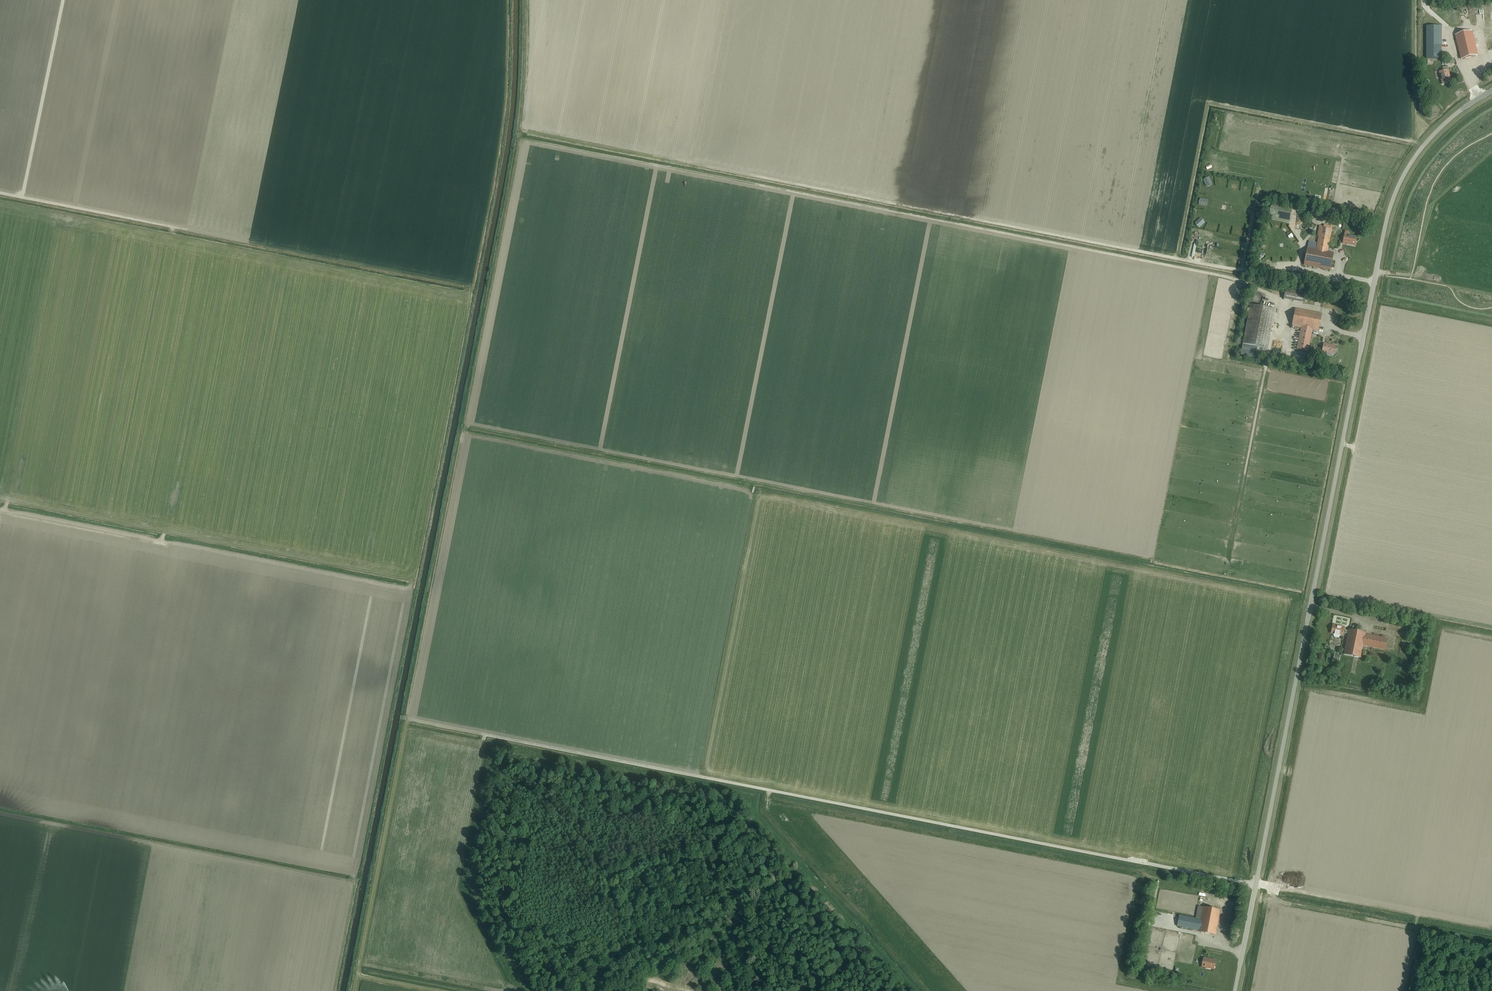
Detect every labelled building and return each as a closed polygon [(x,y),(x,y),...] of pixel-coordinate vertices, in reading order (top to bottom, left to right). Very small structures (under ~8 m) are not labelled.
[(1442,58),(1442,26),(1426,26),(1426,58),(1442,58)] [(1491,51),(1491,39),(1480,42),(1477,30),(1455,35),(1461,59),(1478,55),(1478,54),(1491,51)] [(1442,84),(1451,82),(1448,70),(1439,72),(1442,84)] [(1289,222),(1292,208),(1271,204),(1268,218),(1289,222)] [(1330,270),(1333,253),(1327,252),(1332,230),(1320,228),(1316,249),(1307,248),(1304,265),(1330,270)] [(1345,232),(1345,235),(1344,235),(1343,243),(1355,246),(1356,237),(1348,235),(1348,233),(1345,232)] [(1303,303),(1305,291),(1285,288),(1283,299),(1303,303)] [(1275,310),(1250,305),(1241,354),(1256,357),(1257,347),(1267,349),(1275,310)] [(1318,331),(1321,314),(1295,309),(1292,326),(1301,328),(1296,350),(1308,352),(1312,330),(1318,331)] [(1334,355),(1336,346),(1324,344),(1322,353),(1334,355)] [(1343,633),(1348,634),(1348,631),(1343,630),(1344,627),(1333,625),(1331,634),(1342,636),(1343,633)] [(1348,631),(1348,634),(1344,654),(1360,658),(1363,646),(1385,650),(1387,639),(1365,634),(1365,633),(1349,630),(1348,631)] [(1201,919),(1179,915),(1177,927),(1199,931),(1199,932),(1215,935),(1220,910),(1203,907),(1201,919)] [(1214,969),(1215,960),(1203,958),(1202,967),(1214,969)]
